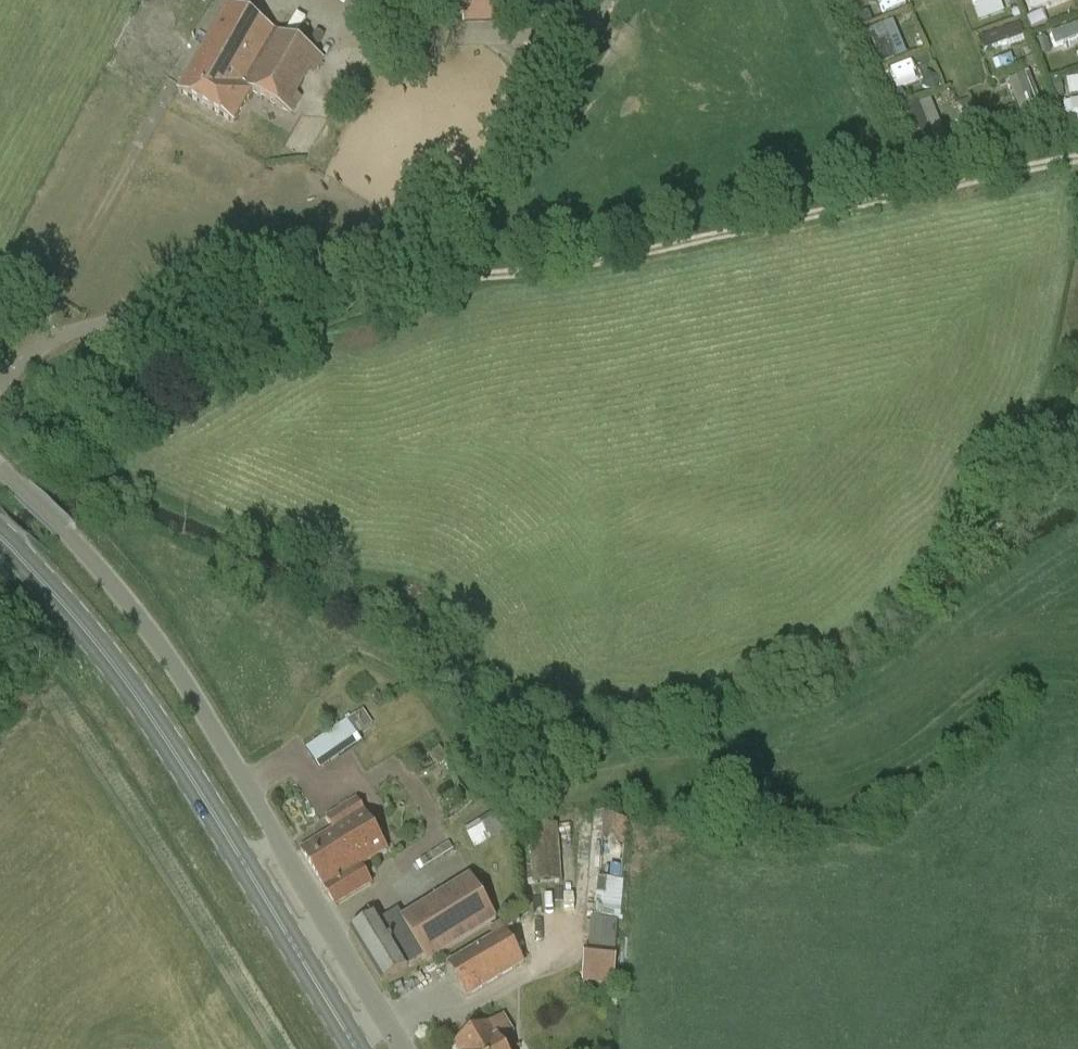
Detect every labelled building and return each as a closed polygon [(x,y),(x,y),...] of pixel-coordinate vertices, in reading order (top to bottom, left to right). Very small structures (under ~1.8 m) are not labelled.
[(466,20),(504,21),(505,0),(466,0),(466,20)] [(980,21),(1006,10),(1001,0),(971,0),(980,21)] [(323,59),(228,6),(179,92),(234,123),(251,92),(291,115),(300,100),(295,97),(310,70),(315,73),(323,59)] [(875,62),(906,54),(896,20),(866,27),(875,62)] [(978,33),(985,53),(1025,39),(1018,20),(978,33)] [(1077,35),(1077,21),(1049,32),(1054,44),(1077,35)] [(914,60),(889,67),(895,88),(920,80),(914,60)] [(1030,70),(1007,79),(1022,118),(1044,109),(1030,70)] [(919,145),(945,135),(930,97),(904,107),(919,145)] [(1074,124),(1077,124),(1077,97),(1070,99),(1074,124)] [(363,710),(305,748),(320,770),(362,742),(357,735),(373,724),(363,710)] [(430,753),(439,768),(449,761),(440,747),(430,753)] [(327,817),(335,829),(364,811),(356,800),(327,817)] [(463,830),(475,849),(516,824),(515,822),(523,817),(513,800),(463,830)] [(364,811),(335,829),(344,844),(340,846),(348,860),(355,871),(360,867),(387,850),(364,811)] [(626,817),(597,819),(598,841),(627,840),(626,817)] [(529,826),(532,883),(561,881),(558,824),(529,826)] [(301,850),(319,878),(348,860),(340,846),(344,844),(335,829),(301,850)] [(348,860),(319,878),(336,906),(371,885),(360,867),(355,871),(348,860)] [(354,929),(385,981),(423,957),(427,964),(497,920),(470,876),(403,917),(398,910),(378,922),(374,917),(354,929)] [(595,914),(622,915),(623,877),(596,877),(595,914)] [(449,964),(468,997),(523,964),(506,935),(520,923),(518,918),(501,927),(500,925),(491,930),(495,937),(449,964)] [(591,919),(588,951),(615,952),(618,922),(591,919)] [(615,952),(588,951),(584,950),(581,983),(605,985),(604,993),(612,994),(613,985),(615,985),(617,952),(615,952)] [(459,1048),(505,1048),(499,1040),(513,1032),(504,1017),(457,1045),(459,1048)]
